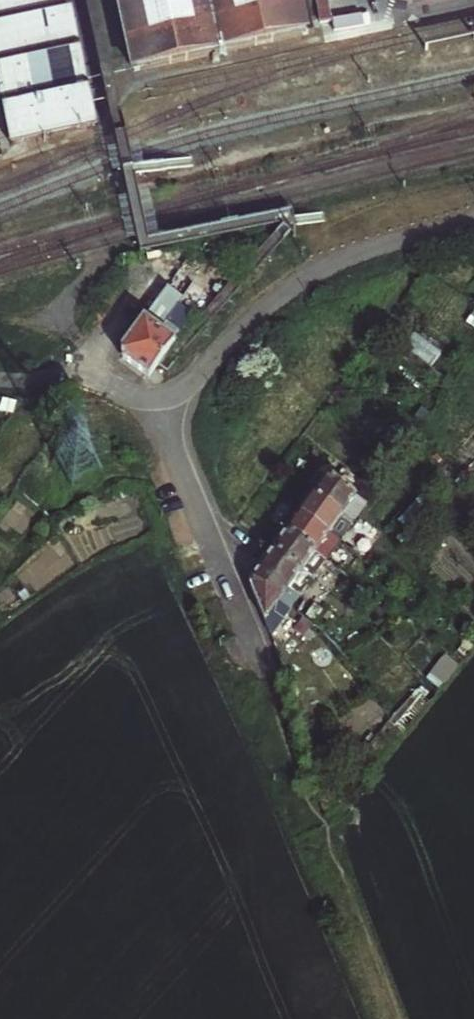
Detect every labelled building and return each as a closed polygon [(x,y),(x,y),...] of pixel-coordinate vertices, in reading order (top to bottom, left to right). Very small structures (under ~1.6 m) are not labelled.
[(12,145),(96,127),(70,0),(0,0),(0,86),(12,145)] [(130,71),(306,35),(299,0),(115,0),(130,71)] [(181,273),(123,349),(125,357),(150,376),(211,295),(181,273)] [(408,350),(430,359),(436,346),(414,336),(408,350)] [(359,497),(321,468),(314,477),(308,486),(346,516),(359,497)] [(346,516),(308,486),(301,496),(294,504),(333,534),(346,516)] [(333,534),(294,504),(287,514),(280,523),(318,552),(333,534)] [(318,552),(280,523),(275,530),(267,541),(305,571),(318,552)] [(260,551),(254,558),(292,588),(305,571),(267,541),(260,551)] [(292,588),(254,558),(247,567),(241,576),(243,579),(263,627),(292,588)]
